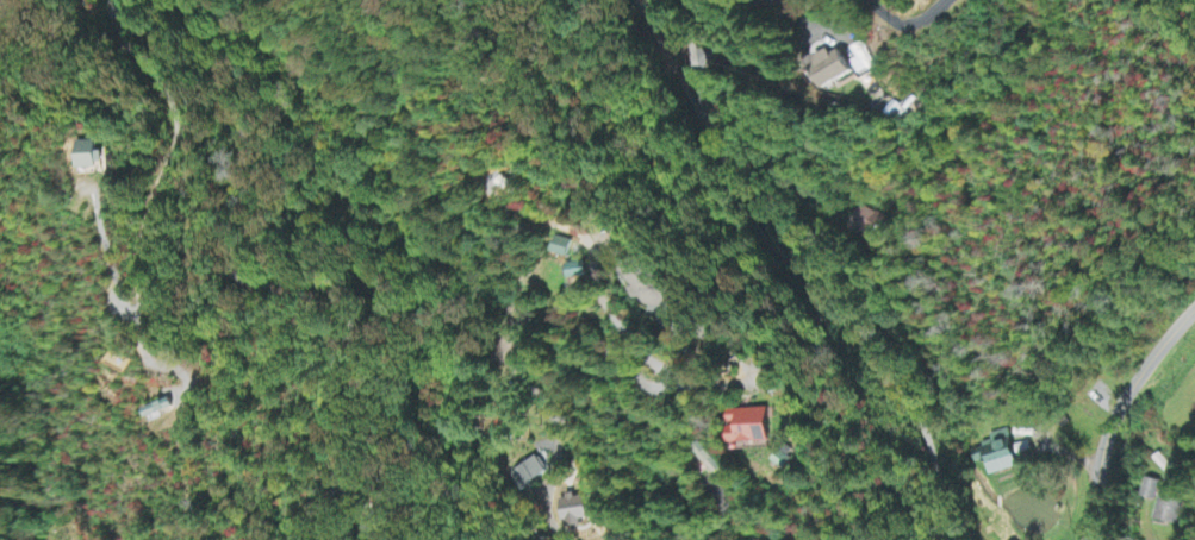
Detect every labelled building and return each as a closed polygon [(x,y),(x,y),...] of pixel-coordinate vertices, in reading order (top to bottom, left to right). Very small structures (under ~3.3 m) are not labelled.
[(837,47),(813,62),(830,88),(854,73),(837,47)] [(97,142),(77,143),(78,168),(105,167),(104,153),(97,153),(97,142)] [(886,219),(863,206),(848,232),(867,242),(872,233),(877,236),(886,219)] [(618,276),(662,318),(676,303),(670,296),(674,292),(637,256),(618,276)] [(569,280),(586,278),(585,262),(567,264),(569,280)] [(144,410),(150,424),(162,418),(160,414),(173,408),(168,399),(144,410)] [(770,410),(730,411),(731,446),(771,444),(770,410)] [(972,452),(980,478),(1018,467),(1009,439),(981,447),(982,449),(972,452)] [(715,475),(722,468),(696,445),(689,452),(715,475)] [(795,456),(780,450),(775,465),(789,470),(795,456)] [(522,494),(549,473),(536,456),(509,477),(522,494)] [(1186,481),(1164,475),(1153,521),(1174,526),(1186,481)] [(1141,498),(1155,502),(1161,483),(1146,479),(1141,498)] [(588,518),(588,500),(563,501),(564,520),(588,518)]
